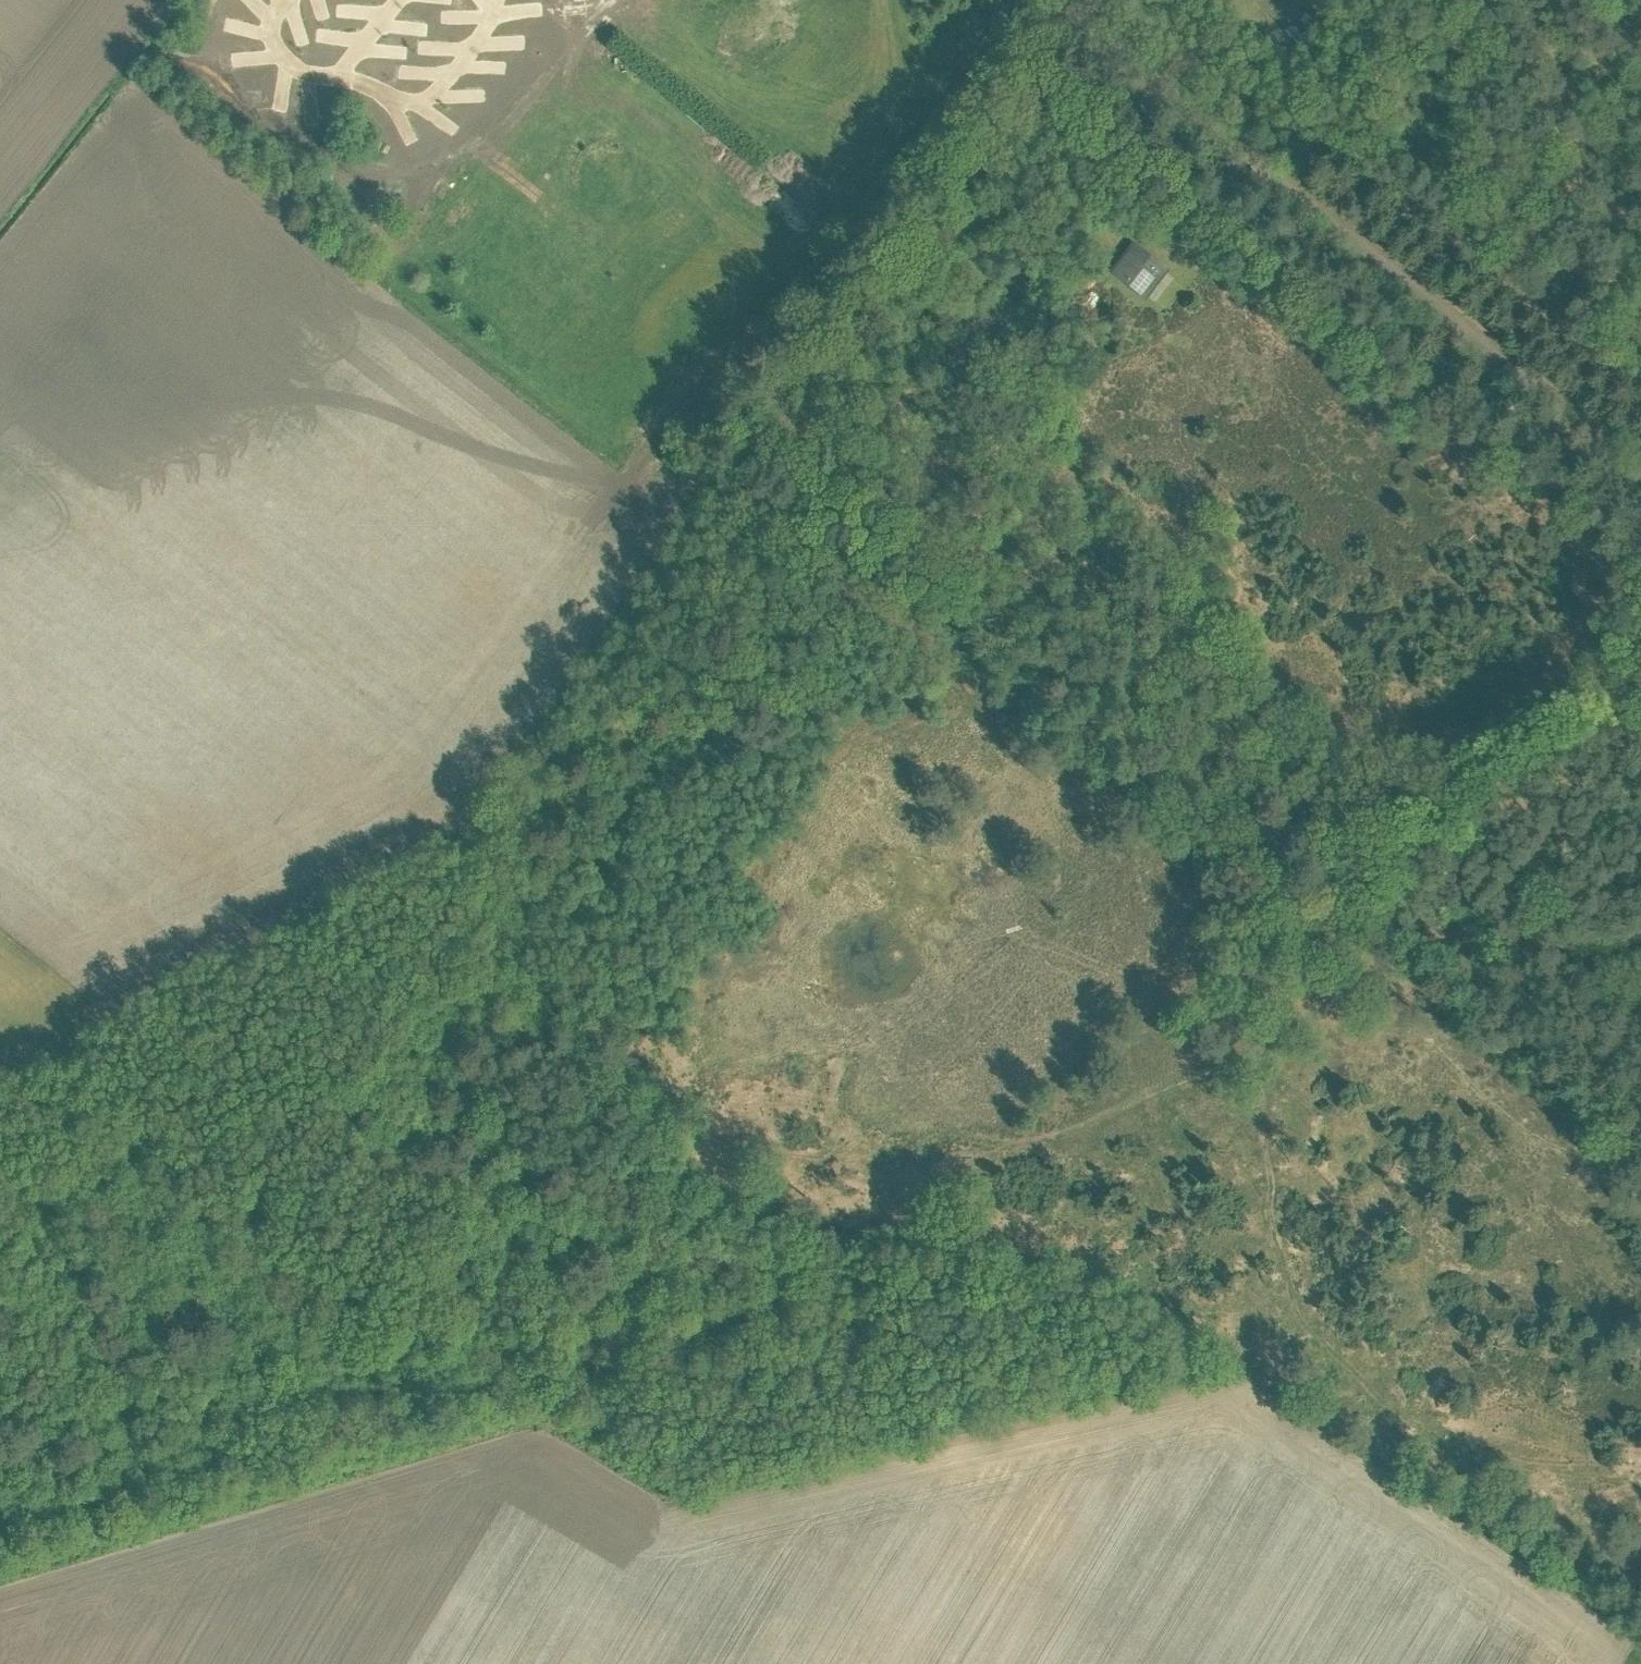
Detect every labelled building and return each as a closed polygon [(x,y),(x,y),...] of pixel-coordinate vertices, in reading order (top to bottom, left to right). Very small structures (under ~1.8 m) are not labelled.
[(1165,271),(1134,246),(1112,274),(1142,299),(1165,271)] [(1617,746),(1624,737),(1607,724),(1600,734),(1617,746)]
